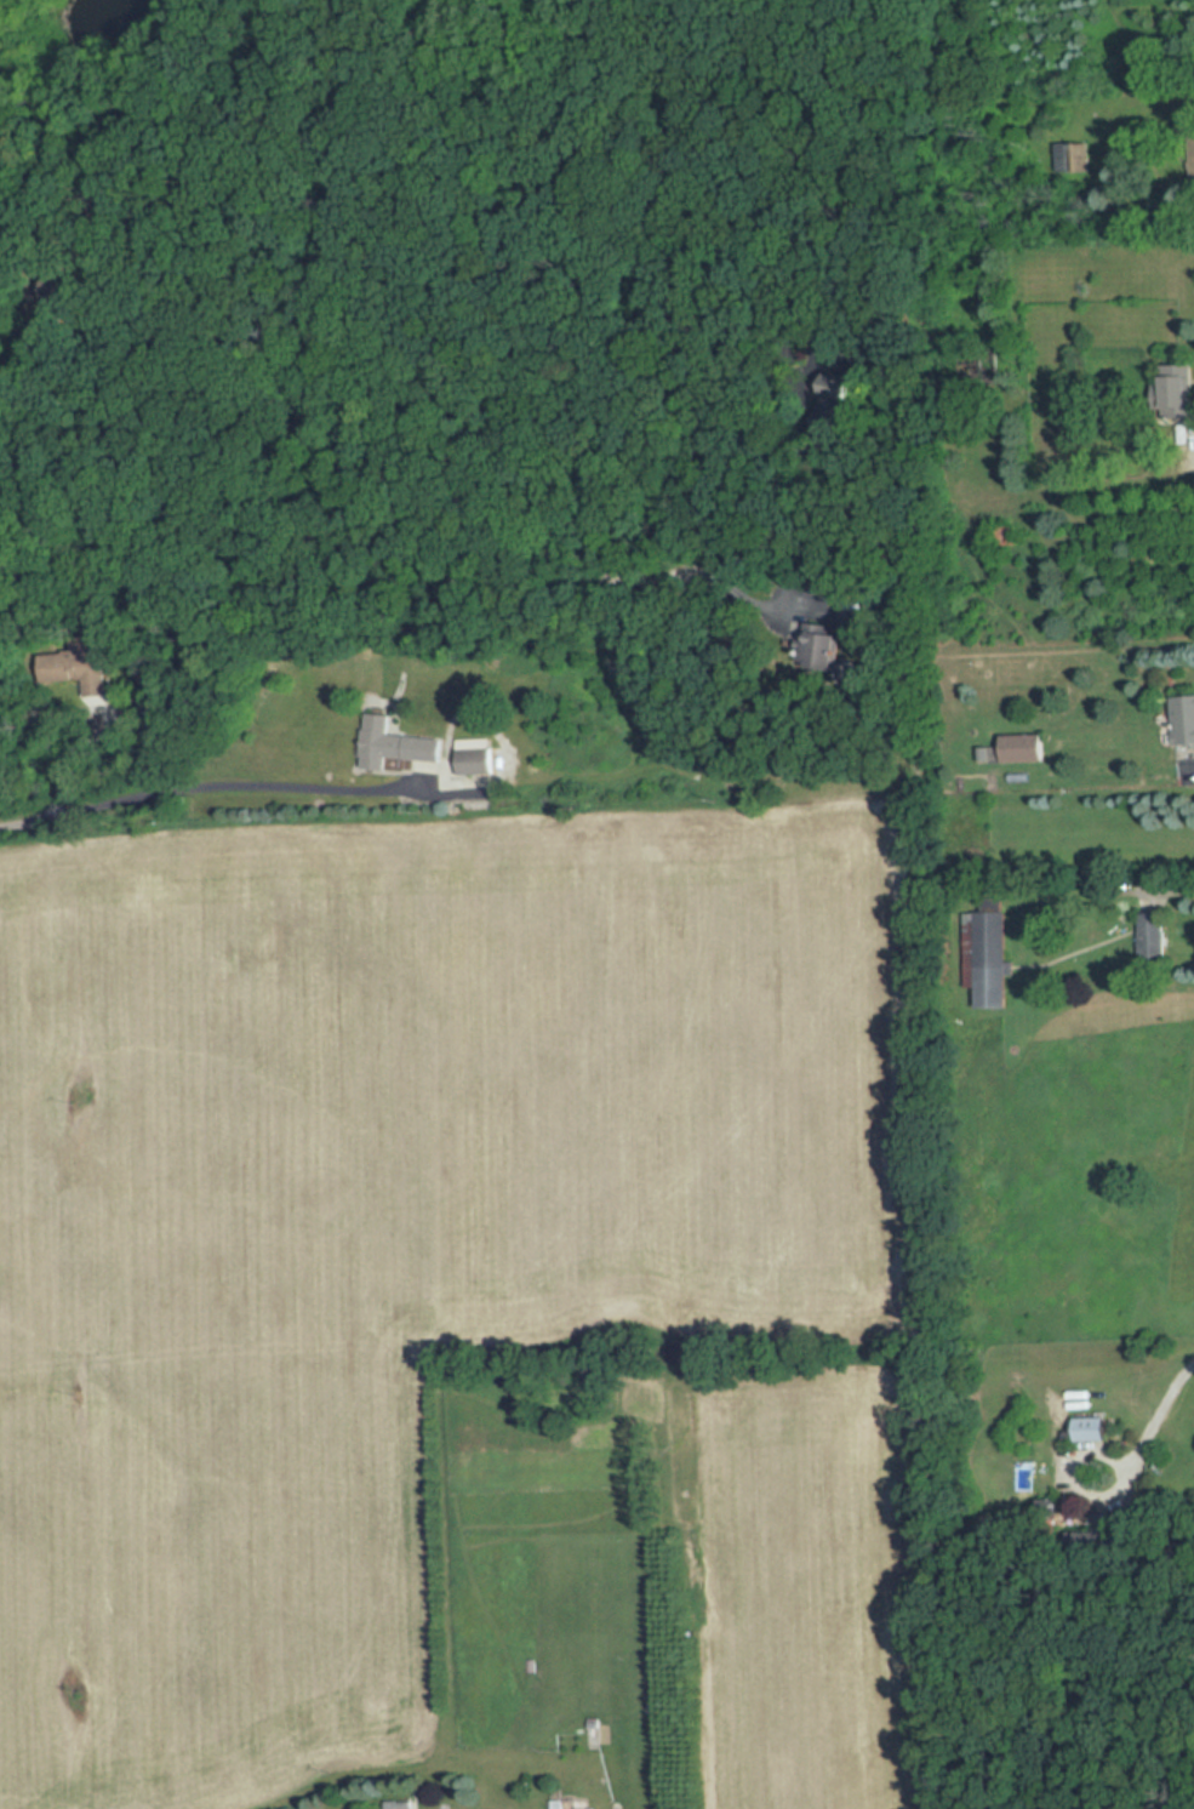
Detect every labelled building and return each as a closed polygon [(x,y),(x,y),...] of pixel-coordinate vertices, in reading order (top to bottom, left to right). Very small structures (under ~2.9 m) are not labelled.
[(994,528),(994,546),(1013,546),(1013,528),(994,528)] [(1175,746),(1193,745),(1193,696),(1172,697),(1175,746)] [(388,758),(443,761),(445,738),(391,735),(392,715),(367,714),(363,769),(387,770),(388,758)] [(1047,762),(1047,735),(1003,735),(1003,762),(1047,762)] [(493,773),(492,738),(457,739),(457,774),(493,773)] [(977,910),(977,1008),(1009,1008),(1009,910),(977,910)] [(1078,1441),(1110,1441),(1110,1417),(1078,1417),(1078,1441)]
